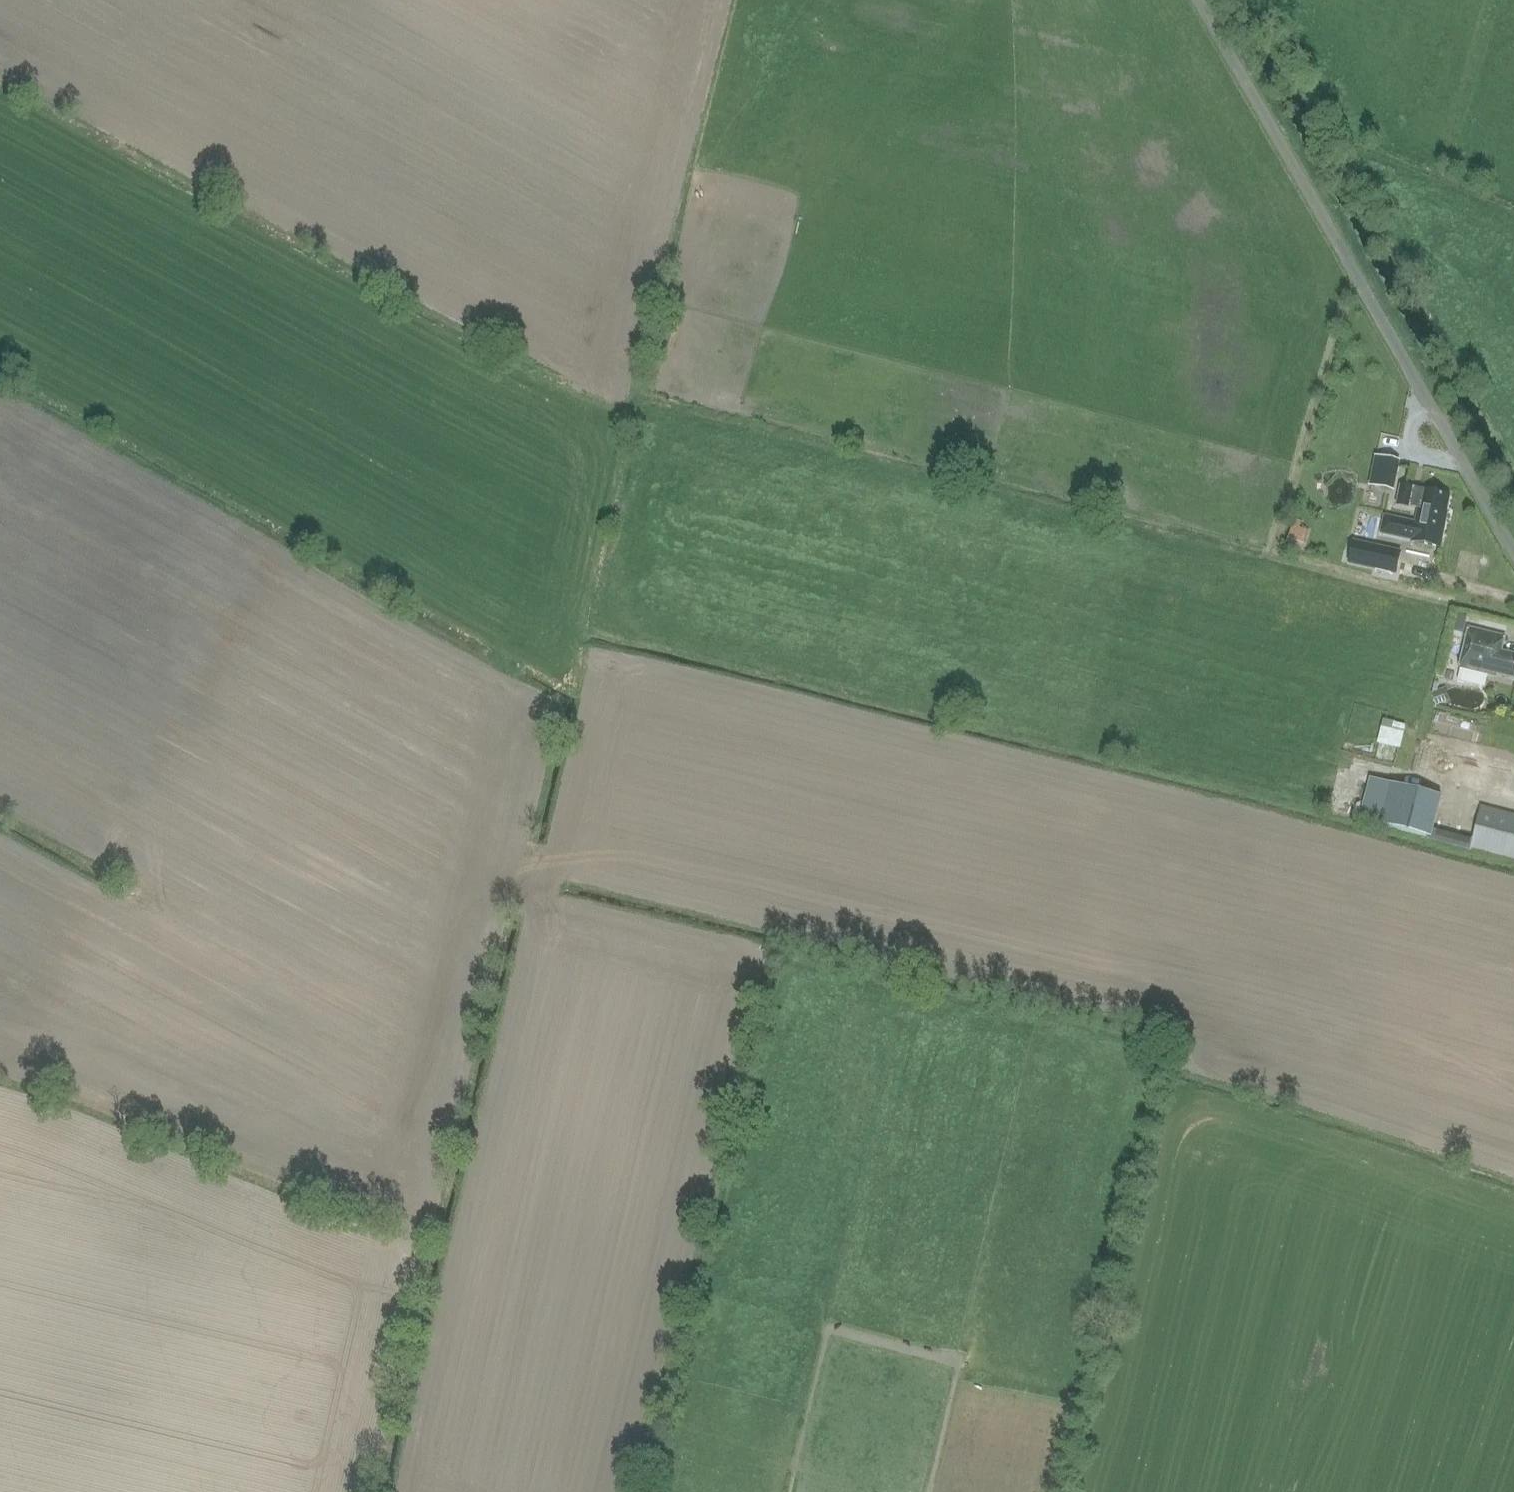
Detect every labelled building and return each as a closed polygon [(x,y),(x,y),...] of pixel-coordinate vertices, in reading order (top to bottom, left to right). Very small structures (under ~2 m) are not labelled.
[(1371,477),(1396,482),(1400,462),(1375,457),(1371,477)] [(1386,517),(1382,534),(1439,546),(1445,514),(1449,497),(1406,488),(1406,489),(1401,488),(1398,502),(1403,503),(1403,506),(1418,509),(1415,523),(1386,517)] [(1381,537),(1386,514),(1362,509),(1357,532),(1381,537)] [(1290,534),(1287,545),(1304,549),(1306,539),(1290,534)] [(1353,542),(1348,564),(1396,574),(1401,552),(1378,547),(1376,553),(1361,550),(1362,544),(1353,542)] [(1455,631),(1464,633),(1468,617),(1459,615),(1455,631)] [(1501,653),(1504,638),(1469,629),(1460,668),(1495,676),(1496,674),(1513,679),(1513,656),(1501,653)] [(1488,720),(1439,707),(1433,729),(1482,742),(1488,720)] [(1380,741),(1403,748),(1410,724),(1387,717),(1380,741)] [(1429,837),(1432,828),(1434,829),(1442,797),(1370,778),(1359,820),(1429,837)] [(1482,808),(1471,848),(1513,859),(1513,816),(1482,808)]
